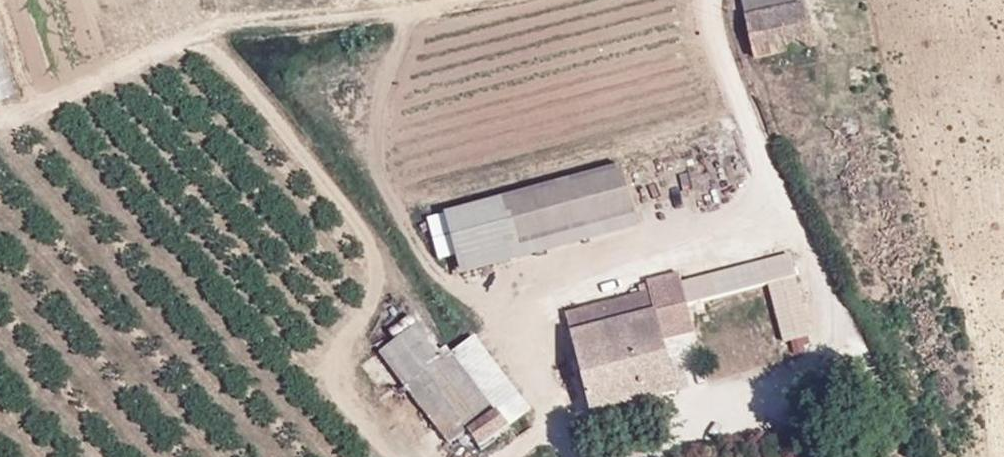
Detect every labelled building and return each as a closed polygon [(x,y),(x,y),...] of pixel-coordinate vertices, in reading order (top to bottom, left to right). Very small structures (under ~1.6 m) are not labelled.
[(745,17),(798,7),(797,0),(741,0),(745,17)] [(798,7),(745,17),(755,59),(813,46),(803,5),(798,7)] [(461,273),(638,224),(621,160),(443,209),(461,273)] [(646,279),(647,282),(637,284),(638,288),(631,289),(632,294),(566,311),(592,410),(672,389),(659,338),(690,330),(684,305),(769,282),(784,341),(791,339),(795,354),(807,351),(805,344),(811,342),(809,336),(813,335),(791,250),(682,279),(680,271),(646,279)] [(439,351),(417,323),(379,353),(451,445),(468,432),(489,415),(472,393),(439,351)] [(506,398),(508,401),(516,395),(464,332),(457,337),(457,338),(506,398)] [(495,410),(508,401),(506,398),(457,338),(457,337),(445,346),(495,410)] [(489,415),(495,410),(445,346),(439,351),(472,393),(489,415)] [(508,401),(520,414),(527,409),(516,395),(508,401)] [(507,424),(520,414),(508,401),(495,410),(507,424)] [(507,424),(495,410),(489,415),(500,430),(507,424)] [(500,430),(489,415),(468,432),(479,446),(500,430)]
